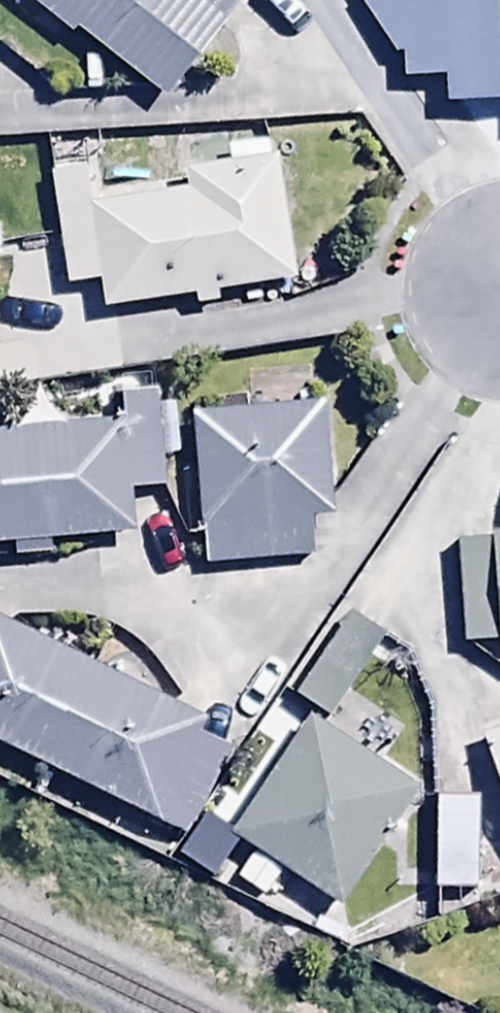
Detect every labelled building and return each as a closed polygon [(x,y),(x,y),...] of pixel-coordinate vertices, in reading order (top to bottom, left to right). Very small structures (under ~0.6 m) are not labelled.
[(70,37),(76,30),(163,98),(239,0),(23,0),(70,37)] [(363,16),(391,58),(400,58),(401,77),(444,75),(445,105),(499,104),(499,0),(363,0),(363,16)] [(92,165),(49,171),(66,290),(98,285),(103,312),(192,299),(193,308),(216,305),(215,292),(294,280),(276,156),(182,170),(185,189),(97,201),(92,165)] [(246,411),(192,415),(201,565),(313,558),(310,519),(329,518),(320,378),(244,383),(246,411)] [(0,431),(0,546),(133,537),(130,493),(162,491),(157,419),(0,431)] [(460,648),(499,646),(499,536),(454,538),(460,648)] [(346,615),(293,694),(331,719),(384,640),(346,615)] [(0,622),(0,746),(186,836),(226,753),(193,737),(202,719),(0,622)] [(276,880),(283,870),(338,907),(416,789),(307,717),(229,835),(253,851),(235,880),(283,912),(295,893),(276,880)] [(484,745),(499,791),(499,740),(484,745)] [(475,799),(433,799),(433,891),(475,891),(475,799)]
